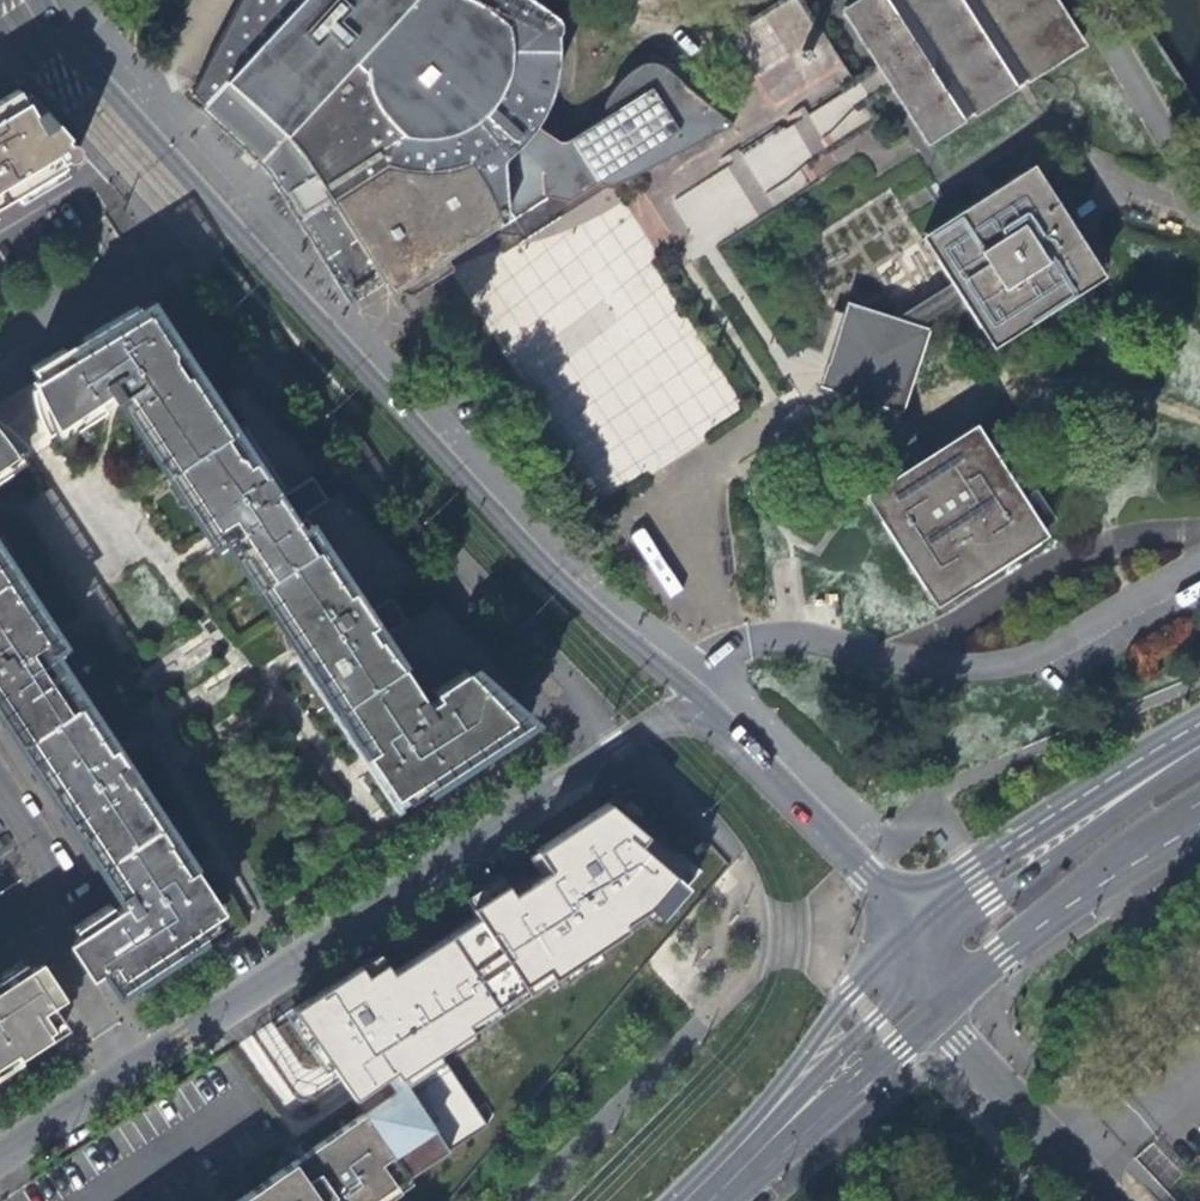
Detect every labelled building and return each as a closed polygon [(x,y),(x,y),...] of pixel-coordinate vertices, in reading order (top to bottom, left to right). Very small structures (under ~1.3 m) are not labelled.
[(194,88),(208,102),(203,107),(269,171),(351,300),(356,298),(359,301),(386,285),(393,296),(400,292),(418,292),(458,268),(450,255),(515,215),(519,220),(534,211),(550,201),(546,195),(553,191),(572,198),(599,181),(619,186),(735,122),(672,69),(663,64),(658,62),(651,62),(645,63),(637,66),(634,68),(608,90),(605,93),(604,97),(604,100),(607,112),(590,122),(581,129),(579,131),(576,135),(574,145),(562,151),(559,151),(549,145),(552,140),(537,130),(535,133),(529,129),(545,102),(551,89),(555,79),(558,51),(559,28),(557,21),(553,15),(547,8),(535,0),(240,0),(194,88)] [(738,52),(764,87),(771,102),(773,105),(777,107),(781,108),(783,108),(787,105),(846,68),(803,0),(771,0),(740,23),(731,23),(729,25),(727,29),(727,31),(727,34),(727,36),(738,52)] [(1061,0),(843,0),(836,5),(867,53),(884,82),(917,134),(923,144),(1087,40),(1061,0)] [(857,85),(807,115),(817,133),(867,103),(857,85)] [(43,114),(34,120),(23,102),(17,94),(0,104),(0,208),(11,201),(64,170),(61,165),(66,162),(70,165),(76,164),(79,160),(80,157),(79,154),(78,151),(76,149),(73,148),(69,149),(66,144),(69,143),(43,114)] [(29,98),(23,102),(34,120),(43,114),(29,98)] [(1105,272),(1033,158),(920,229),(951,277),(962,296),(991,341),(1010,330),(1105,272)] [(951,277),(891,315),(916,323),(962,296),(951,277)] [(371,751),(367,754),(376,767),(394,794),(418,779),(425,779),(431,775),(432,777),(495,736),(498,740),(530,720),(516,707),(507,700),(520,688),(461,623),(440,599),(407,620),(390,592),(418,575),(406,561),(350,499),(343,492),(331,500),(314,473),(322,469),(300,444),(253,392),(242,380),(226,390),(189,334),(158,287),(84,335),(94,350),(85,356),(75,363),(68,352),(36,373),(45,387),(35,394),(36,408),(41,422),(44,430),(50,439),(71,425),(80,423),(88,418),(91,423),(108,412),(102,404),(112,397),(118,406),(131,397),(137,407),(129,413),(140,431),(144,429),(149,437),(155,440),(167,458),(161,462),(190,507),(197,503),(208,520),(209,527),(214,534),(235,521),(243,533),(253,549),(246,554),(257,570),(258,578),(264,586),(266,584),(278,602),(278,609),(283,615),(278,618),(288,633),(296,628),(305,643),(314,656),(311,658),(316,668),(320,676),(325,672),(336,690),(337,696),(350,721),(355,718),(366,734),(367,740),(371,751)] [(845,395),(899,410),(907,382),(924,325),(916,323),(891,315),(841,299),(814,386),(845,395)] [(907,382),(899,410),(927,453),(948,440),(932,417),(907,382)] [(6,469),(29,454),(24,444),(15,434),(9,429),(0,423),(0,476),(6,469)] [(927,453),(870,489),(872,492),(867,495),(934,600),(937,598),(939,602),(1043,536),(1040,533),(1045,530),(979,426),(975,429),(972,425),(948,440),(927,453)] [(132,780),(127,773),(119,767),(109,752),(106,754),(97,741),(103,737),(63,677),(48,686),(41,676),(30,659),(51,645),(46,636),(40,633),(28,615),(35,610),(5,565),(0,568),(0,705),(6,715),(4,716),(12,728),(7,731),(48,794),(68,781),(78,796),(58,809),(127,913),(119,918),(110,905),(74,929),(117,994),(131,985),(128,980),(136,974),(140,969),(156,958),(161,965),(190,941),(189,939),(194,935),(196,927),(219,912),(196,877),(191,871),(187,873),(182,865),(175,862),(164,845),(167,843),(140,794),(135,797),(126,783),(132,780)] [(574,865),(459,948),(516,1026),(689,901),(629,819),(571,861),(574,865)] [(447,930),(305,1021),(340,1074),(350,1090),(357,1101),(365,1113),(404,1167),(542,1074),(516,1026),(459,948),(447,930)] [(0,981),(0,1073),(26,1056),(23,1053),(44,1039),(46,1043),(64,1031),(21,967),(0,981)] [(404,1167),(365,1113),(340,1131),(264,1183),(239,1200),(370,1200),(389,1188),(408,1174),(404,1167)]
